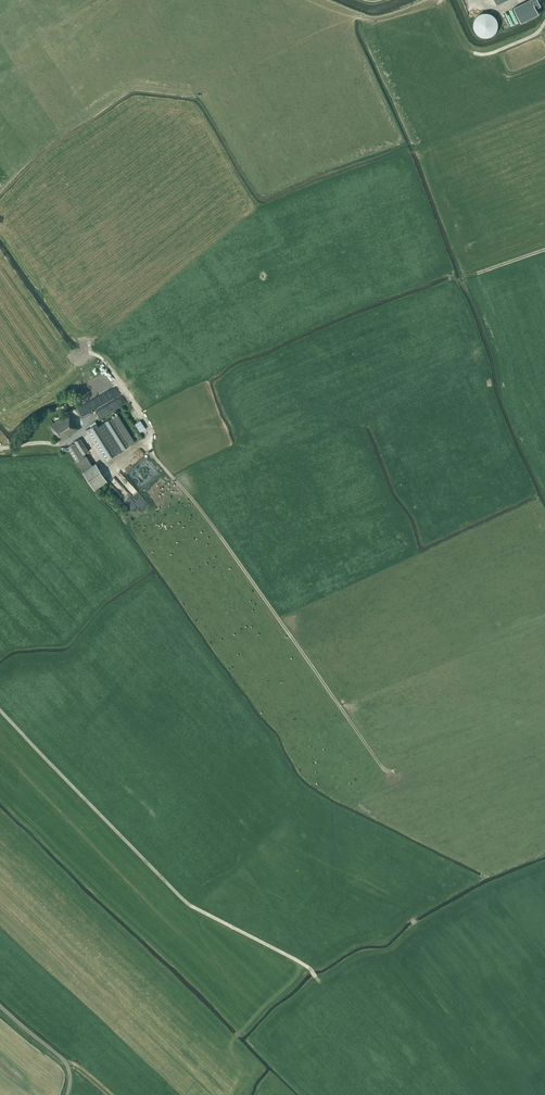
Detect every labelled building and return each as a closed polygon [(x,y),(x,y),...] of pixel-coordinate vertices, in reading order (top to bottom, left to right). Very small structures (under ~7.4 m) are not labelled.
[(513,7),(520,22),(537,14),(534,8),(539,5),(537,0),(528,0),(513,7)] [(488,12),(485,12),(483,12),(481,13),(479,14),(477,15),(476,17),(474,18),(473,20),(473,23),(473,25),(473,27),(473,29),(474,30),(474,31),(476,33),(477,34),(479,36),(481,37),(483,37),(485,37),(488,37),(490,37),(492,36),(493,34),(495,33),(496,31),(497,29),(498,27),(498,25),(498,23),(497,20),(496,18),(495,17),(493,15),(492,14),(490,13),(488,12)] [(71,417),(68,414),(50,425),(60,441),(79,429),(72,417),(71,417)] [(98,426),(95,421),(90,424),(91,426),(86,430),(88,433),(105,460),(129,445),(135,441),(117,414),(112,417),(98,426)] [(141,432),(145,429),(141,421),(136,424),(141,432)] [(86,455),(86,456),(84,454),(89,451),(80,437),(74,442),(74,443),(67,447),(76,462),(82,471),(83,471),(94,489),(107,480),(95,462),(92,464),(86,455)] [(123,497),(135,511),(141,506),(143,508),(149,503),(137,490),(131,495),(128,492),(123,497)]
